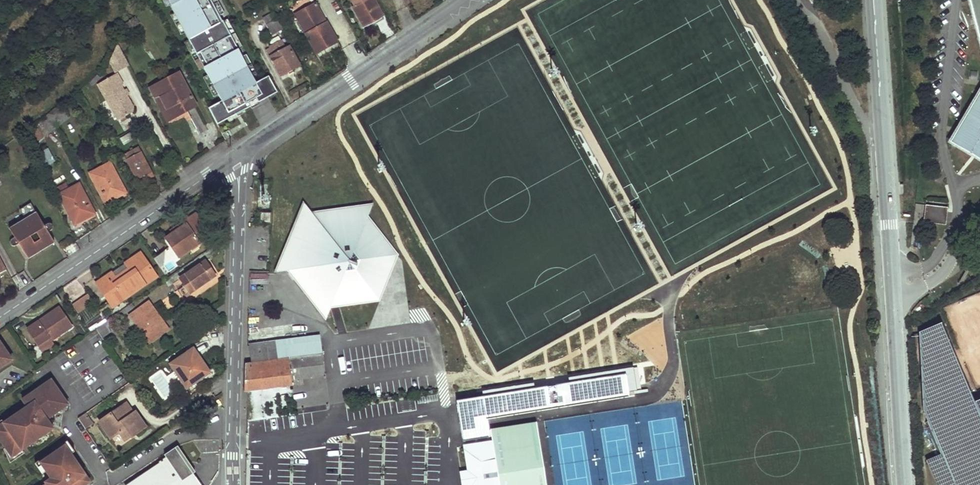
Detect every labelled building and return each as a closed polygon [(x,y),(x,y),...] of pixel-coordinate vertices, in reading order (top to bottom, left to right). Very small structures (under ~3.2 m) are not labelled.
[(217,124),(264,99),(256,83),(252,76),(242,56),(238,49),(223,21),(222,21),(219,16),(214,6),(211,8),(207,1),(208,0),(168,0),(170,5),(175,13),(185,33),(189,39),(188,39),(189,40),(204,68),(207,75),(218,95),(221,101),(209,108),(217,124)] [(217,0),(208,0),(207,1),(211,8),(214,6),(219,16),(224,13),(217,0)] [(364,27),(383,16),(374,0),(367,0),(353,7),(364,27)] [(973,0),(968,0),(979,46),(979,27),(973,0)] [(295,14),(316,53),(337,42),(316,3),(295,14)] [(273,10),(263,17),(266,23),(277,16),(273,10)] [(185,33),(175,13),(170,15),(181,35),(185,33)] [(283,27),(277,16),(266,23),(272,34),(283,27)] [(123,25),(128,30),(138,23),(134,17),(123,25)] [(223,21),(238,49),(242,47),(227,19),(223,21)] [(204,68),(189,40),(184,42),(199,71),(204,68)] [(266,49),(281,75),(300,65),(289,46),(285,48),(281,40),(266,49)] [(115,45),(109,62),(110,63),(120,54),(115,45)] [(120,54),(110,63),(114,71),(126,65),(120,54)] [(242,56),(252,76),(257,74),(246,54),(242,56)] [(160,98),(171,119),(196,106),(178,72),(149,88),(155,100),(160,98)] [(116,74),(97,85),(117,120),(132,111),(133,107),(127,98),(123,91),(121,88),(122,84),(116,74)] [(218,95),(207,75),(203,77),(214,97),(218,95)] [(97,76),(88,83),(91,86),(99,79),(97,76)] [(256,83),(264,99),(277,92),(269,76),(256,83)] [(979,100),(979,92),(950,143),(956,140),(979,100)] [(160,98),(155,100),(167,121),(171,119),(160,98)] [(956,140),(979,154),(979,100),(956,140)] [(46,114),(33,124),(43,136),(56,127),(46,114)] [(130,133),(120,139),(124,144),(133,138),(130,133)] [(956,140),(950,143),(979,160),(979,154),(956,140)] [(124,154),(136,179),(145,175),(147,178),(152,175),(138,147),(124,154)] [(90,173),(105,203),(113,198),(112,196),(124,190),(110,163),(90,173)] [(262,185),(259,185),(259,195),(267,195),(267,183),(262,182),(262,185)] [(59,194),(73,220),(85,214),(87,217),(94,213),(79,183),(59,194)] [(112,196),(113,198),(125,192),(124,190),(112,196)] [(370,200),(310,211),(302,201),(276,271),(286,269),(326,314),(331,302),(379,294),(376,291),(379,287),(381,284),(386,277),(387,274),(389,268),(390,265),(391,262),(391,259),(391,256),(391,253),(391,250),(395,249),(365,212),(370,200)] [(24,218),(7,228),(13,237),(9,239),(8,240),(8,241),(8,242),(9,244),(11,245),(13,245),(17,243),(26,259),(53,242),(47,232),(50,229),(51,229),(51,227),(51,226),(51,225),(50,224),(49,223),(48,223),(46,223),(43,225),(29,202),(18,209),(24,218)] [(924,222),(946,225),(948,207),(925,205),(924,222)] [(259,212),(259,222),(270,222),(270,212),(259,212)] [(85,214),(73,220),(74,223),(87,217),(85,214)] [(173,236),(167,240),(178,256),(209,234),(196,216),(185,223),(186,226),(173,236)] [(171,233),(173,236),(186,226),(185,223),(171,233)] [(111,274),(97,284),(109,301),(119,294),(123,300),(156,277),(140,255),(125,265),(131,272),(117,283),(111,274)] [(204,261),(179,277),(188,291),(213,275),(204,261)] [(75,300),(86,293),(78,279),(67,285),(75,300)] [(119,294),(109,301),(113,307),(123,300),(119,294)] [(77,310),(92,305),(89,295),(73,300),(77,310)] [(148,299),(129,313),(143,333),(162,320),(148,299)] [(131,302),(112,316),(115,320),(124,313),(134,306),(131,302)] [(51,341),(72,327),(59,308),(27,330),(38,345),(48,338),(51,341)] [(108,318),(95,328),(102,337),(110,331),(108,327),(112,324),(111,322),(108,318)] [(162,320),(143,333),(149,342),(168,329),(162,320)] [(923,411),(927,422),(974,402),(941,323),(918,333),(923,411)] [(319,338),(289,341),(295,352),(321,349),(320,337),(319,338)] [(53,344),(51,341),(48,338),(38,345),(42,352),(53,344)] [(252,364),(245,364),(244,392),(303,384),(302,378),(324,375),(321,349),(295,352),(289,341),(250,345),(252,364)] [(12,361),(0,343),(0,368),(12,361)] [(193,346),(190,348),(197,357),(200,355),(193,346)] [(190,348),(168,363),(180,379),(183,377),(189,386),(207,374),(205,372),(209,369),(200,355),(197,357),(190,348)] [(668,357),(652,359),(655,384),(670,383),(668,357)] [(142,373),(134,378),(140,388),(148,383),(142,373)] [(183,377),(180,379),(186,388),(189,386),(183,377)] [(50,379),(41,385),(43,389),(38,392),(36,389),(25,396),(30,404),(26,406),(17,413),(18,415),(13,419),(12,416),(3,422),(0,424),(0,438),(6,446),(12,455),(22,449),(19,445),(33,436),(36,439),(52,427),(46,419),(67,404),(50,379)] [(535,408),(531,384),(483,390),(487,415),(535,408)] [(30,404),(25,396),(21,399),(26,406),(30,404)] [(937,484),(979,484),(979,400),(974,402),(927,422),(941,454),(945,465),(931,470),(937,484)] [(126,403),(100,421),(111,437),(118,432),(124,440),(133,434),(131,432),(143,424),(144,426),(145,426),(135,412),(133,413),(126,403)] [(84,413),(78,417),(86,428),(92,424),(84,413)] [(538,419),(491,426),(493,437),(501,484),(548,484),(538,419)] [(131,432),(133,434),(137,432),(144,426),(143,424),(131,432)] [(19,445),(22,449),(36,439),(33,436),(19,445)] [(493,437),(464,442),(471,484),(501,484),(493,437)] [(67,440),(63,443),(64,445),(70,454),(74,451),(67,440)] [(89,481),(86,476),(82,478),(79,474),(83,471),(70,454),(64,445),(56,450),(47,456),(39,462),(45,471),(47,474),(51,472),(54,475),(50,478),(45,481),(47,483),(48,484),(84,484),(89,481)] [(12,455),(6,446),(2,449),(9,462),(24,452),(22,449),(12,455)] [(139,484),(176,484),(174,482),(192,471),(177,449),(159,461),(164,468),(139,484)] [(39,462),(47,456),(46,454),(34,462),(41,473),(45,471),(39,462)] [(926,460),(931,470),(945,465),(941,454),(926,460)] [(159,461),(125,484),(139,484),(164,468),(159,461)] [(174,482),(176,484),(201,484),(192,471),(174,482)]
